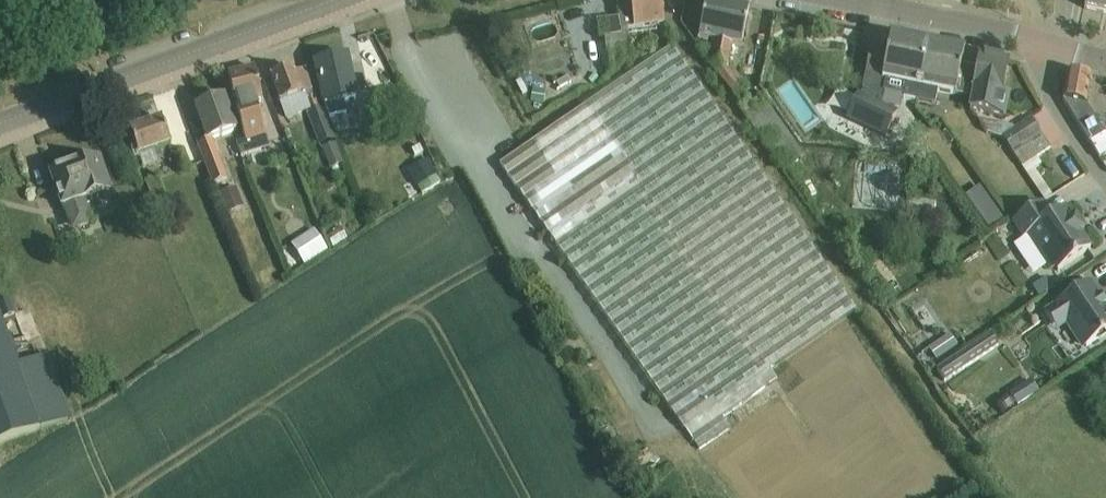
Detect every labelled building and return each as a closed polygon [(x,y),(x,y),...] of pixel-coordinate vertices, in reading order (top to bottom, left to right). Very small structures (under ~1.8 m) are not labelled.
[(664,24),(661,0),(617,0),(622,36),(605,38),(608,55),(631,52),(628,29),(664,24)] [(801,160),(801,159),(804,157),(767,103),(758,109),(750,98),(730,74),(728,67),(731,54),(739,56),(749,8),(712,0),(706,0),(698,38),(713,41),(711,48),(701,46),(698,48),(708,63),(710,63),(742,103),(740,105),(785,170),(801,160)] [(1084,9),(1105,13),(1105,0),(1086,0),(1084,9)] [(89,11),(85,13),(88,21),(101,17),(98,8),(89,11)] [(21,26),(16,11),(6,15),(11,29),(21,26)] [(367,33),(346,38),(357,82),(377,77),(367,33)] [(858,95),(847,118),(886,137),(897,113),(882,106),(884,93),(903,97),(902,99),(916,102),(923,66),(930,67),(933,53),(937,54),(938,48),(891,39),(887,56),(870,53),(865,82),(862,97),(858,95)] [(701,449),(730,429),(723,419),(778,381),(772,372),(861,311),(678,45),(505,163),(701,449)] [(923,66),(916,102),(934,105),(935,101),(937,91),(972,98),(978,68),(971,67),(961,65),(964,53),(938,48),(937,54),(933,53),(930,67),(923,66)] [(631,52),(608,55),(611,71),(632,58),(631,52)] [(971,102),(969,110),(1004,117),(1007,103),(1009,95),(1006,94),(1002,93),(1002,91),(1007,66),(1008,62),(1006,62),(989,58),(980,56),(978,68),(972,98),(971,102)] [(317,65),(324,99),(326,105),(327,104),(330,118),(347,114),(345,102),(356,100),(347,58),(317,65)] [(333,143),(332,143),(305,71),(295,74),(293,69),(271,77),(287,121),(307,113),(321,150),(322,150),(329,168),(341,163),(333,143)] [(228,76),(235,107),(246,141),(236,144),(241,158),(261,152),(257,139),(265,136),(256,104),(263,102),(255,70),(228,76)] [(1104,135),(1087,105),(1091,77),(1068,73),(1063,100),(1099,158),(1105,154),(1105,133),(1104,135)] [(782,76),(766,87),(796,127),(811,116),(782,76)] [(862,95),(865,82),(855,80),(852,93),(862,95)] [(545,90),(532,89),(530,103),(543,104),(545,90)] [(228,181),(212,140),(236,131),(224,98),(195,108),(207,142),(198,145),(213,186),(228,181)] [(1015,130),(1003,138),(1013,152),(1041,133),(1032,118),(1015,130)] [(162,121),(130,132),(139,157),(141,156),(157,151),(170,146),(162,121)] [(180,172),(190,169),(184,150),(173,154),(180,172)] [(112,191),(100,158),(92,161),(85,155),(75,159),(74,167),(50,176),(62,209),(70,206),(78,229),(92,224),(86,207),(93,205),(90,199),(112,191)] [(443,184),(441,180),(431,163),(410,175),(421,194),(422,196),(443,184)] [(235,187),(218,193),(226,213),(242,207),(235,187)] [(963,200),(988,235),(1003,225),(1002,224),(996,215),(978,190),(963,200)] [(849,202),(843,194),(826,208),(831,216),(849,202)] [(1080,235),(1083,233),(1075,220),(1072,222),(1064,210),(1051,219),(1042,205),(1014,223),(1024,239),(1032,233),(1043,250),(1041,257),(1048,267),(1055,269),(1057,272),(1090,251),(1080,235)] [(316,234),(292,248),(303,265),(327,251),(316,234)] [(1054,307),(1045,314),(1053,326),(1062,319),(1073,323),(1072,325),(1087,347),(1105,334),(1105,306),(1105,305),(1100,297),(1098,298),(1087,283),(1053,306),(1054,307)] [(22,439),(71,421),(47,356),(17,367),(1,324),(17,318),(11,303),(0,307),(0,447),(22,439)] [(949,334),(928,349),(935,359),(956,345),(949,334)] [(966,364),(966,363),(997,342),(992,335),(961,356),(961,355),(935,372),(941,380),(966,364)] [(1030,386),(1012,398),(1017,405),(1035,393),(1030,386)]
